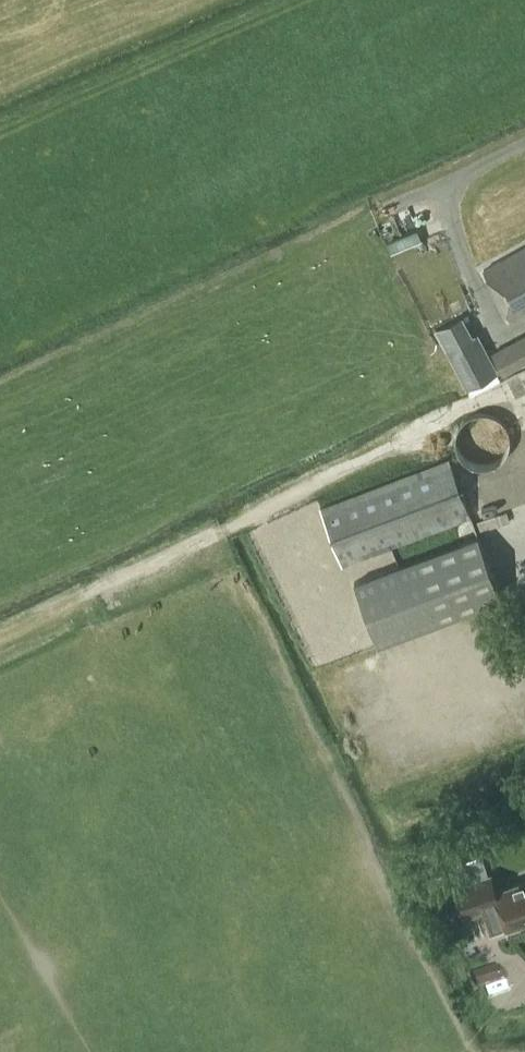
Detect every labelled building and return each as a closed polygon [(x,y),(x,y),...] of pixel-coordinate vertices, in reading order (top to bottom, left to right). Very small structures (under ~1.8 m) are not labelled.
[(391,249),(422,236),(418,226),(387,239),(391,249)] [(524,310),(524,246),(485,268),(511,317),(524,310)] [(495,348),(492,350),(505,372),(524,362),(524,333),(495,348)] [(500,377),(478,337),(448,353),(469,393),(500,377)] [(502,454),(501,415),(462,416),(463,430),(472,430),(472,448),(471,448),(471,455),(502,454)] [(321,505),(343,563),(472,516),(449,456),(321,505)] [(503,597),(478,533),(350,580),(374,645),(503,597)] [(496,889),(491,873),(474,879),(485,913),(502,908),(508,928),(524,922),(524,879),(496,889)] [(488,986),(504,981),(500,968),(484,973),(488,986)]
